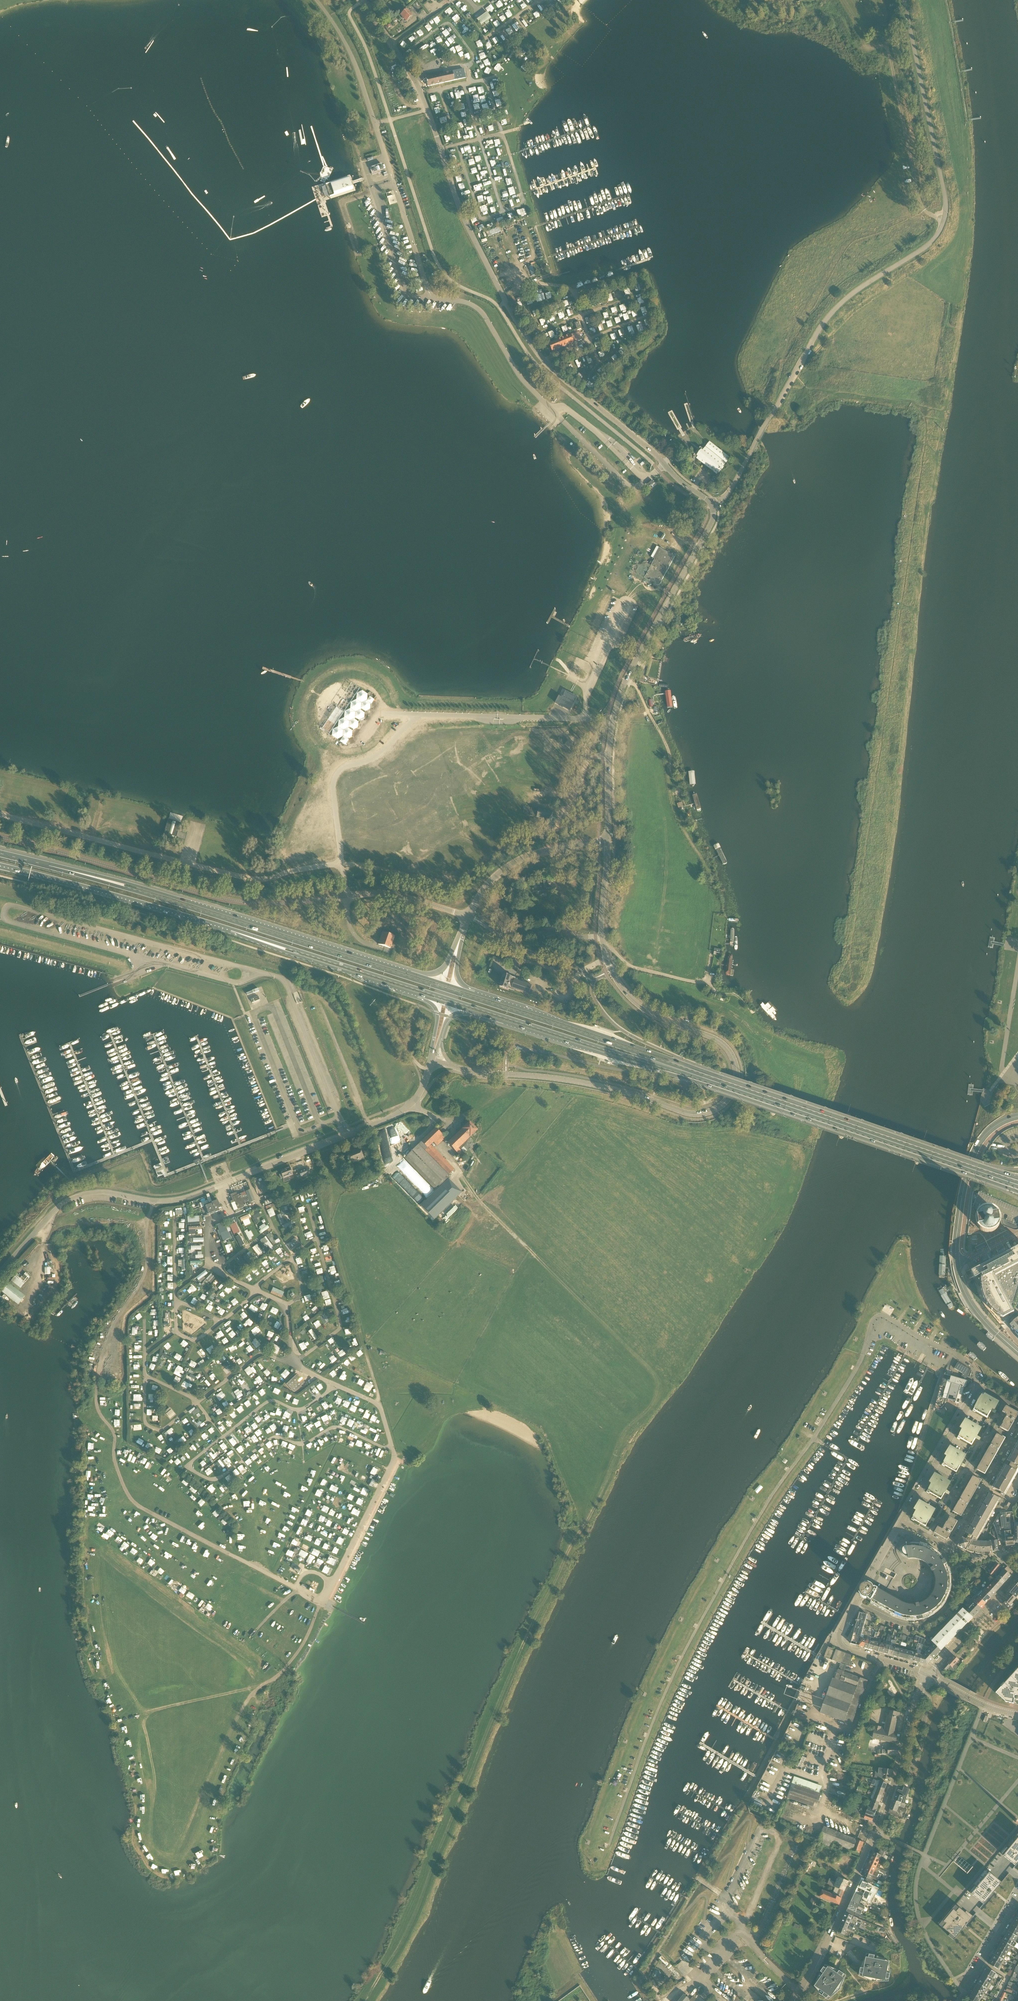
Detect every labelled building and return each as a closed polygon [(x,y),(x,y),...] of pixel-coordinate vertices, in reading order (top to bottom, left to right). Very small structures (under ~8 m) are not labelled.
[(492,5),(486,9),(488,13),(495,9),(492,5)] [(406,10),(405,9),(401,12),(402,14),(401,15),(406,21),(412,16),(406,10)] [(491,18),(488,13),(478,20),(481,25),(491,18)] [(458,14),(454,17),(458,23),(463,20),(458,14)] [(497,65),(500,72),(506,69),(502,62),(497,65)] [(462,70),(426,78),(428,86),(454,81),(454,82),(464,79),(462,70)] [(330,197),(353,189),(349,177),(326,184),(330,197)] [(574,329),(577,328),(578,330),(581,328),(578,321),(572,323),(574,329)] [(582,340),(579,332),(549,344),(552,352),(582,340)] [(710,442),(704,449),(696,458),(717,474),(718,473),(719,473),(724,468),(723,467),(730,458),(710,442)] [(657,546),(651,557),(655,559),(661,548),(657,546)] [(661,548),(649,570),(650,573),(647,577),(654,581),(653,583),(659,586),(675,556),(661,548)] [(699,637),(698,636),(683,640),(682,643),(685,644),(699,639),(699,637)] [(663,666),(661,684),(667,685),(670,667),(663,666)] [(669,690),(663,690),(666,713),(672,712),(669,690)] [(566,691),(559,705),(570,710),(577,697),(566,691)] [(684,743),(673,725),(669,727),(681,745),(684,743)] [(693,793),(691,795),(696,813),(701,812),(696,794),(693,793)] [(532,807),(532,808),(525,806),(523,813),(530,815),(530,816),(551,821),(553,812),(532,807)] [(727,863),(718,843),(712,846),(721,866),(727,863)] [(536,895),(539,895),(547,893),(546,889),(552,888),(551,880),(543,881),(544,888),(538,889),(538,890),(535,890),(536,895)] [(395,949),(400,935),(395,933),(394,936),(383,932),(379,944),(390,948),(395,949)] [(547,938),(549,946),(556,945),(555,941),(556,940),(555,932),(551,933),(550,932),(546,933),(542,934),(543,939),(547,938)] [(733,956),(727,955),(724,976),(730,977),(733,956)] [(515,980),(512,979),(512,977),(504,974),(500,987),(508,989),(509,985),(513,987),(512,988),(529,993),(532,985),(515,980)] [(776,1018),(762,1003),(759,1006),(773,1021),(776,1022),(776,1018)] [(778,1091),(770,1112),(771,1113),(771,1114),(773,1114),(774,1113),(781,1092),(781,1091),(780,1090),(778,1090),(778,1091)] [(846,1114),(839,1135),(839,1136),(840,1137),(841,1137),(842,1136),(849,1115),(849,1114),(848,1113),(847,1113),(846,1114)] [(448,1143),(461,1156),(457,1160),(460,1162),(465,1158),(462,1155),(464,1154),(476,1143),(470,1137),(474,1133),(476,1135),(477,1133),(476,1132),(477,1130),(469,1122),(448,1143)] [(434,1142),(437,1146),(445,1138),(441,1134),(442,1134),(436,1127),(404,1158),(435,1189),(455,1169),(434,1149),(431,1145),(434,1142)] [(922,1141),(915,1162),(915,1163),(916,1164),(917,1164),(918,1163),(926,1142),(926,1141),(925,1140),(923,1140),(922,1141)] [(355,1150),(353,1151),(347,1153),(351,1163),(364,1158),(360,1149),(356,1151),(355,1150)] [(283,1178),(293,1175),(290,1167),(280,1170),(283,1178)] [(306,1168),(299,1171),(301,1177),(308,1175),(306,1168)] [(262,1192),(269,1190),(265,1180),(259,1183),(262,1192)] [(231,1194),(233,1200),(235,1200),(237,1205),(237,1207),(238,1206),(239,1209),(251,1204),(250,1203),(255,1201),(250,1190),(246,1191),(247,1194),(246,1195),(246,1194),(242,1196),(241,1193),(237,1195),(236,1192),(231,1194)] [(266,1205),(268,1204),(275,1201),(273,1197),(266,1200),(264,1200),(266,1205)] [(206,1206),(209,1214),(215,1211),(216,1212),(220,1211),(219,1208),(221,1208),(218,1200),(212,1202),(212,1203),(206,1206)] [(270,1217),(276,1215),(273,1207),(267,1210),(270,1217)] [(982,1210),(980,1211),(979,1213),(978,1214),(977,1216),(976,1217),(976,1219),(976,1220),(976,1221),(976,1222),(976,1223),(977,1225),(977,1226),(978,1227),(979,1228),(980,1230),(982,1231),(983,1232),(985,1232),(987,1232),(989,1233),(990,1232),(992,1232),(994,1231),(995,1230),(997,1229),(998,1227),(999,1226),(999,1225),(999,1224),(1000,1223),(1000,1221),(1000,1220),(1000,1219),(1000,1218),(999,1216),(999,1215),(998,1213),(996,1212),(995,1211),(993,1210),(992,1209),(990,1209),(989,1209),(988,1209),(987,1209),(986,1209),(985,1209),(983,1209),(982,1210)] [(258,1211),(251,1214),(254,1220),(261,1216),(258,1211)] [(281,1213),(277,1215),(280,1224),(285,1223),(281,1213)] [(241,1217),(245,1226),(251,1223),(249,1218),(250,1218),(248,1214),(241,1217)] [(199,1215),(187,1216),(187,1225),(188,1225),(188,1234),(195,1234),(195,1229),(201,1229),(201,1225),(199,1225),(199,1215)] [(228,1221),(230,1225),(234,1234),(239,1232),(236,1223),(233,1224),(231,1220),(228,1221)] [(230,1238),(225,1223),(217,1225),(223,1240),(230,1238)] [(269,1227),(267,1224),(266,1225),(264,1223),(258,1227),(262,1232),(269,1227)] [(251,1230),(248,1231),(247,1229),(244,1230),(248,1240),(252,1238),(251,1236),(254,1235),(251,1230)] [(269,1233),(266,1235),(272,1243),(275,1241),(269,1233)] [(244,1244),(240,1234),(235,1237),(240,1246),(244,1244)] [(260,1240),(264,1246),(267,1244),(270,1248),(273,1246),(266,1236),(260,1240)] [(296,1237),(287,1244),(291,1249),(300,1243),(296,1237)] [(227,1252),(233,1250),(229,1240),(224,1242),(227,1252)] [(256,1252),(255,1254),(257,1256),(263,1251),(257,1243),(252,1247),(256,1252)] [(971,1271),(975,1278),(981,1275),(982,1278),(981,1278),(981,1277),(981,1279),(978,1280),(980,1283),(981,1283),(981,1287),(982,1290),(982,1294),(982,1295),(983,1297),(984,1297),(986,1302),(988,1306),(992,1310),(995,1313),(999,1315),(1000,1316),(1001,1317),(1002,1317),(1005,1318),(1008,1319),(1009,1315),(1008,1315),(1014,1312),(1010,1305),(1012,1306),(1017,1286),(1017,1247),(971,1271)] [(205,1278),(204,1276),(208,1273),(205,1269),(196,1277),(200,1282),(205,1278)] [(211,1283),(216,1278),(211,1273),(206,1278),(211,1283)] [(25,1296),(9,1284),(3,1291),(19,1304),(25,1296)] [(281,1297),(284,1292),(273,1287),(270,1292),(281,1297)] [(943,1287),(938,1290),(950,1307),(955,1303),(943,1287)] [(327,1290),(321,1292),(323,1300),(330,1298),(327,1290)] [(219,1309),(217,1312),(222,1315),(225,1310),(218,1306),(217,1308),(219,1309)] [(243,1320),(247,1316),(243,1311),(239,1315),(243,1320)] [(1017,1314),(1012,1318),(1010,1321),(1009,1321),(1010,1322),(1010,1321),(1012,1323),(1010,1325),(1012,1328),(1013,1327),(1014,1329),(1016,1332),(1017,1331),(1017,1333),(1017,1315),(1017,1314)] [(244,1322),(248,1327),(254,1323),(250,1318),(244,1322)] [(255,1335),(261,1331),(257,1326),(251,1331),(255,1335)] [(311,1329),(308,1331),(314,1340),(317,1337),(311,1329)] [(994,1337),(989,1332),(988,1332),(987,1334),(986,1334),(993,1340),(995,1338),(994,1337)] [(256,1348),(261,1345),(256,1338),(251,1342),(256,1348)] [(987,1347),(980,1341),(977,1345),(983,1351),(987,1347)] [(302,1350),(307,1348),(304,1342),(299,1344),(302,1350)] [(280,1347),(274,1345),(271,1352),(277,1354),(280,1347)] [(978,1357),(971,1351),(970,1352),(968,1354),(974,1360),(975,1360),(977,1358),(978,1357)] [(188,1365),(194,1368),(197,1363),(191,1360),(188,1365)] [(952,1384),(964,1387),(965,1387),(967,1381),(966,1381),(969,1369),(958,1362),(954,1368),(963,1373),(961,1379),(951,1376),(949,1383),(952,1383),(952,1384)] [(180,1374),(184,1368),(178,1365),(173,1373),(182,1378),(183,1375),(180,1374)] [(270,1367),(263,1371),(266,1376),(272,1372),(270,1367)] [(280,1375),(285,1379),(290,1373),(286,1369),(280,1375)] [(189,1376),(187,1375),(185,1378),(192,1382),(195,1376),(190,1373),(189,1376)] [(301,1377),(298,1375),(288,1384),(295,1392),(306,1382),(303,1379),(302,1377),(301,1377)] [(237,1380),(242,1385),(246,1381),(241,1376),(237,1380)] [(258,1384),(263,1381),(259,1376),(255,1379),(258,1384)] [(366,1381),(363,1389),(370,1391),(373,1384),(366,1381)] [(249,1395),(251,1393),(249,1390),(250,1389),(246,1384),(243,1387),(249,1395)] [(959,1404),(964,1387),(952,1384),(949,1395),(947,1399),(955,1401),(955,1403),(959,1404)] [(241,1390),(234,1395),(238,1400),(244,1395),(241,1390)] [(215,1394),(218,1400),(225,1396),(222,1391),(215,1394)] [(961,1428),(963,1429),(960,1434),(958,1437),(960,1439),(970,1444),(971,1445),(972,1445),(966,1456),(965,1456),(964,1455),(962,1454),(960,1453),(958,1452),(956,1450),(954,1449),(952,1448),(950,1447),(948,1451),(945,1455),(948,1456),(945,1461),(943,1464),(945,1466),(955,1471),(956,1472),(950,1483),(949,1482),(947,1481),(945,1480),(943,1479),(941,1478),(939,1477),(937,1475),(935,1474),(932,1478),(931,1481),(930,1482),(932,1483),(929,1488),(928,1492),(930,1493),(939,1498),(941,1499),(935,1510),(933,1509),(931,1508),(929,1507),(927,1506),(925,1505),(923,1503),(921,1502),(919,1501),(917,1505),(915,1509),(917,1511),(914,1515),(912,1519),(914,1520),(920,1523),(922,1524),(926,1526),(930,1520),(933,1521),(943,1527),(949,1518),(953,1512),(953,1511),(973,1476),(977,1469),(997,1434),(1000,1428),(1000,1427),(1006,1418),(995,1412),(996,1410),(994,1410),(998,1403),(983,1394),(981,1397),(980,1396),(977,1400),(979,1401),(975,1407),(974,1410),(976,1412),(985,1417),(987,1418),(981,1429),(980,1428),(979,1428),(977,1427),(975,1426),(973,1424),(971,1423),(969,1422),(968,1421),(965,1420),(963,1424),(961,1428)] [(257,1404),(260,1402),(255,1395),(251,1397),(257,1404)] [(354,1412),(357,1406),(352,1404),(349,1409),(354,1412)] [(196,1406),(190,1409),(193,1415),(199,1412),(196,1406)] [(175,1414),(169,1407),(164,1412),(170,1418),(175,1414)] [(1000,1428),(1008,1432),(1015,1420),(1017,1415),(1017,1414),(1005,1407),(1002,1413),(1007,1415),(1006,1418),(1000,1427),(1000,1428)] [(264,1419),(269,1415),(265,1411),(260,1414),(264,1419)] [(254,1420),(250,1423),(255,1429),(258,1426),(254,1420)] [(241,1427),(249,1433),(252,1428),(244,1423),(241,1427)] [(255,1432),(260,1438),(264,1436),(258,1429),(255,1432)] [(1005,1438),(1002,1437),(997,1434),(977,1469),(985,1474),(991,1463),(999,1449),(1005,1438)] [(1008,1459),(1010,1459),(1008,1461),(1011,1463),(1009,1467),(1006,1466),(1005,1468),(1004,1467),(993,1485),(995,1486),(994,1488),(1005,1495),(1017,1472),(1017,1441),(1008,1459)] [(209,1453),(213,1459),(217,1456),(213,1450),(209,1453)] [(237,1467),(240,1472),(245,1468),(242,1464),(237,1467)] [(355,1470),(357,1467),(354,1466),(350,1474),(357,1477),(359,1472),(355,1470)] [(973,1476),(953,1511),(953,1512),(961,1516),(967,1505),(967,1506),(970,1501),(969,1501),(981,1480),(973,1476)] [(372,1487),(376,1481),(370,1477),(366,1483),(372,1487)] [(981,1534),(1000,1499),(988,1492),(965,1532),(967,1533),(964,1538),(962,1538),(958,1546),(966,1551),(971,1552),(975,1553),(978,1542),(978,1541),(977,1540),(981,1534)] [(358,1516),(360,1511),(353,1508),(351,1513),(358,1516)] [(1014,1516),(1013,1516),(1013,1512),(1000,1513),(1000,1517),(1001,1522),(1002,1528),(1004,1528),(1005,1540),(1006,1546),(1015,1545),(1015,1543),(1014,1527),(1014,1522),(1014,1516)] [(950,1534),(957,1522),(949,1518),(943,1527),(942,1530),(938,1527),(934,1533),(947,1540),(950,1534)] [(1001,1541),(1005,1540),(1004,1528),(1002,1528),(1001,1522),(997,1523),(998,1527),(995,1528),(995,1529),(997,1537),(998,1540),(1001,1540),(1001,1541)] [(96,1528),(101,1532),(104,1527),(99,1523),(96,1528)] [(109,1536),(111,1537),(114,1533),(108,1529),(103,1537),(107,1539),(109,1536)] [(302,1542),(299,1541),(300,1539),(294,1536),(290,1544),(300,1548),(302,1542)] [(993,1552),(991,1541),(991,1540),(990,1541),(990,1542),(984,1543),(984,1554),(988,1554),(991,1554),(991,1553),(993,1553),(993,1552)] [(984,1554),(984,1543),(978,1542),(975,1553),(980,1554),(984,1554)] [(920,1543),(915,1543),(912,1543),(907,1543),(906,1543),(906,1544),(905,1545),(902,1547),(901,1550),(902,1553),(904,1555),(906,1556),(908,1556),(908,1557),(908,1559),(910,1559),(912,1558),(914,1559),(916,1559),(917,1559),(919,1559),(921,1560),(922,1561),(925,1562),(926,1563),(927,1564),(928,1565),(929,1566),(931,1568),(930,1569),(932,1571),(933,1571),(934,1573),(934,1575),(935,1578),(935,1580),(935,1583),(935,1585),(935,1587),(934,1589),(933,1590),(933,1592),(932,1594),(931,1595),(929,1597),(928,1598),(926,1600),(924,1601),(921,1603),(919,1604),(919,1603),(916,1603),(916,1604),(915,1604),(913,1604),(912,1604),(910,1604),(908,1604),(906,1604),(904,1603),(903,1602),(901,1601),(885,1592),(883,1591),(880,1590),(878,1589),(878,1590),(871,1602),(870,1603),(871,1603),(896,1617),(901,1619),(907,1620),(913,1621),(918,1620),(923,1619),(928,1617),(934,1614),(938,1611),(942,1607),(946,1602),(948,1597),(950,1592),(951,1585),(951,1579),(951,1574),(949,1568),(947,1563),(944,1559),(941,1555),(940,1554),(936,1550),(932,1548),(927,1545),(920,1543)] [(297,1553),(298,1550),(295,1548),(293,1552),(288,1549),(286,1554),(292,1557),(295,1552),(297,1553)] [(313,1548),(311,1553),(317,1556),(320,1551),(313,1548)] [(311,1563),(314,1556),(310,1554),(306,1561),(311,1563)] [(336,1559),(329,1556),(326,1562),(333,1565),(336,1559)] [(991,1570),(989,1573),(993,1576),(995,1573),(996,1574),(1005,1582),(1011,1576),(1001,1566),(1000,1567),(996,1563),(991,1570)] [(325,1565),(322,1570),(328,1573),(331,1567),(325,1565)] [(1005,1582),(996,1574),(994,1577),(996,1579),(1002,1585),(1005,1582)] [(1002,1585),(996,1579),(994,1577),(991,1581),(993,1582),(989,1586),(995,1593),(1002,1585)] [(868,1600),(871,1602),(878,1590),(878,1589),(875,1588),(874,1588),(873,1588),(873,1587),(873,1586),(872,1586),(871,1585),(871,1584),(870,1584),(869,1584),(868,1583),(867,1583),(866,1583),(865,1583),(864,1584),(863,1584),(862,1584),(862,1585),(861,1585),(860,1586),(860,1587),(859,1588),(859,1589),(859,1590),(859,1591),(859,1592),(859,1593),(859,1594),(859,1595),(860,1595),(860,1596),(861,1597),(862,1597),(862,1598),(863,1598),(864,1598),(864,1599),(865,1599),(866,1599),(867,1599),(868,1599),(868,1600)] [(981,1589),(982,1589),(991,1598),(995,1593),(989,1586),(986,1589),(984,1587),(983,1587),(981,1589)] [(1016,1586),(1013,1589),(1010,1593),(1016,1598),(1017,1600),(1017,1588),(1016,1586)] [(985,1603),(991,1598),(982,1589),(979,1593),(974,1589),(972,1591),(976,1595),(979,1597),(985,1603)] [(185,1596),(190,1601),(194,1596),(188,1592),(185,1596)] [(1003,1605),(1009,1611),(1015,1605),(1015,1604),(1014,1604),(1013,1602),(1016,1598),(1010,1593),(1004,1600),(1002,1603),(1001,1604),(1003,1605)] [(981,1608),(985,1603),(979,1597),(976,1595),(972,1600),(981,1608)] [(966,1611),(973,1617),(981,1608),(972,1600),(971,1600),(968,1597),(965,1600),(969,1604),(967,1607),(969,1608),(966,1611)] [(966,1611),(964,1609),(964,1610),(959,1615),(953,1621),(943,1632),(943,1631),(933,1642),(941,1650),(941,1651),(951,1640),(961,1629),(962,1629),(961,1629),(965,1625),(967,1622),(968,1623),(973,1617),(966,1611)] [(854,1626),(863,1629),(867,1614),(859,1612),(857,1620),(857,1619),(856,1620),(856,1621),(856,1622),(857,1622),(854,1626)] [(862,1634),(863,1629),(854,1626),(847,1640),(851,1642),(851,1644),(858,1646),(861,1638),(862,1634)] [(868,1632),(865,1631),(865,1634),(864,1635),(862,1634),(861,1638),(858,1646),(859,1646),(858,1646),(864,1647),(868,1632)] [(871,1633),(868,1632),(864,1647),(869,1649),(872,1637),(870,1636),(871,1633)] [(877,1637),(878,1633),(876,1632),(874,1638),(873,1637),(872,1637),(869,1649),(873,1650),(877,1637)] [(889,1642),(891,1636),(888,1635),(887,1639),(883,1653),(888,1654),(890,1646),(891,1642),(889,1642)] [(925,1640),(916,1635),(915,1641),(918,1642),(918,1644),(924,1646),(925,1640)] [(887,1639),(884,1638),(884,1641),(883,1644),(880,1643),(878,1652),(883,1653),(887,1639)] [(896,1644),(897,1641),(894,1640),(894,1641),(892,1647),(890,1646),(888,1654),(893,1656),(896,1644)] [(941,1650),(933,1642),(928,1647),(937,1655),(941,1650)] [(903,1659),(906,1647),(901,1646),(898,1657),(903,1659)] [(824,1657),(841,1664),(845,1665),(849,1666),(853,1656),(831,1648),(828,1647),(824,1657)] [(908,1660),(911,1648),(906,1647),(903,1659),(908,1660)] [(937,1655),(928,1647),(925,1651),(926,1652),(933,1659),(937,1655)] [(929,1664),(933,1659),(926,1652),(923,1655),(921,1655),(919,1663),(927,1665),(929,1664)] [(946,1663),(955,1671),(959,1667),(955,1663),(958,1660),(952,1655),(946,1663)] [(1005,1701),(1017,1704),(1017,1667),(995,1693),(1005,1701)] [(843,1672),(839,1670),(835,1679),(833,1679),(821,1713),(852,1724),(868,1681),(843,1672)] [(900,1713),(888,1710),(887,1710),(886,1715),(888,1716),(887,1719),(886,1722),(885,1722),(884,1725),(886,1725),(885,1728),(876,1726),(875,1729),(873,1738),(895,1743),(898,1743),(899,1737),(897,1737),(897,1734),(897,1731),(894,1730),(895,1727),(896,1724),(896,1721),(897,1721),(896,1721),(897,1718),(899,1718),(900,1713)] [(806,1758),(802,1756),(798,1765),(802,1767),(806,1758)] [(892,1770),(879,1768),(876,1768),(875,1771),(877,1771),(876,1778),(884,1779),(889,1779),(890,1775),(891,1775),(892,1770)] [(799,1779),(794,1777),(787,1798),(813,1807),(814,1802),(818,1803),(821,1794),(819,1793),(797,1785),(799,1779)] [(799,1779),(797,1785),(819,1793),(822,1785),(799,1779)] [(880,1782),(877,1781),(873,1779),(872,1782),(871,1785),(875,1786),(878,1787),(885,1790),(887,1783),(880,1781),(880,1782)] [(874,1789),(873,1792),(882,1796),(885,1790),(878,1787),(875,1786),(871,1785),(870,1787),(874,1789)] [(880,1802),(882,1796),(873,1792),(869,1791),(868,1793),(872,1795),(871,1798),(873,1800),(879,1802),(880,1802)] [(901,1803),(901,1802),(903,1797),(895,1794),(893,1800),(901,1803)] [(877,1809),(879,1802),(873,1800),(870,1806),(877,1809)] [(906,1804),(901,1802),(901,1803),(893,1800),(892,1804),(905,1808),(906,1804)] [(905,1809),(905,1808),(892,1804),(888,1813),(895,1815),(895,1816),(898,1817),(901,1811),(906,1812),(907,1810),(905,1809)] [(877,1809),(870,1806),(869,1806),(867,1810),(861,1808),(861,1809),(852,1806),(852,1808),(857,1810),(874,1816),(877,1809)] [(872,1822),(874,1816),(857,1810),(856,1813),(865,1816),(864,1819),(872,1822)] [(832,1848),(834,1843),(859,1853),(863,1842),(824,1827),(818,1842),(832,1848)] [(1017,1831),(999,1852),(1016,1866),(1017,1863),(1017,1831)] [(883,1861),(887,1863),(887,1862),(885,1862),(886,1860),(884,1858),(885,1855),(886,1854),(888,1854),(889,1851),(880,1846),(878,1851),(877,1853),(874,1852),(872,1856),(880,1859),(883,1861)] [(974,1866),(959,1854),(953,1861),(968,1873),(974,1866)] [(882,1862),(883,1861),(880,1859),(872,1856),(870,1860),(881,1865),(881,1864),(881,1865),(882,1863),(882,1864),(883,1862),(882,1862)] [(879,1869),(881,1865),(870,1860),(868,1864),(875,1867),(879,1869)] [(886,1871),(879,1869),(875,1867),(868,1864),(867,1868),(877,1873),(878,1870),(880,1871),(880,1872),(885,1874),(886,1871)] [(879,1873),(877,1873),(867,1868),(865,1872),(877,1877),(879,1873)] [(995,1891),(1002,1882),(989,1872),(986,1869),(967,1891),(968,1891),(971,1894),(983,1904),(984,1904),(991,1896),(994,1891),(993,1891),(994,1890),(995,1891)] [(877,1877),(865,1872),(863,1876),(867,1878),(865,1881),(872,1885),(873,1881),(877,1883),(878,1880),(882,1882),(883,1880),(877,1877)] [(845,1891),(849,1881),(838,1876),(838,1877),(836,1883),(829,1880),(827,1884),(835,1887),(845,1891)] [(858,1891),(857,1894),(863,1896),(861,1900),(867,1903),(868,1903),(872,1893),(876,1895),(879,1888),(872,1885),(865,1881),(864,1882),(862,1880),(858,1887),(864,1890),(864,1889),(866,1890),(865,1893),(864,1893),(864,1894),(858,1891)] [(842,1898),(845,1891),(835,1887),(832,1894),(842,1898)] [(842,1898),(832,1894),(822,1890),(820,1897),(839,1904),(842,1898)] [(861,1900),(863,1896),(857,1894),(855,1893),(851,1900),(864,1906),(864,1905),(866,1906),(867,1903),(861,1900)] [(864,1906),(851,1900),(849,1905),(863,1910),(863,1909),(867,1910),(867,1911),(873,1914),(874,1910),(868,1908),(864,1906)] [(862,1912),(863,1910),(849,1905),(848,1909),(861,1914),(862,1912)] [(965,1913),(956,1905),(955,1905),(952,1909),(942,1921),(940,1924),(939,1925),(941,1926),(942,1927),(950,1934),(955,1938),(956,1938),(965,1927),(966,1925),(966,1924),(967,1925),(968,1923),(972,1918),(973,1916),(967,1911),(965,1913)] [(775,1906),(761,1939),(767,1941),(780,1909),(775,1906)] [(862,1915),(861,1914),(848,1909),(846,1913),(854,1916),(855,1915),(863,1918),(864,1916),(862,1915)] [(854,1917),(854,1916),(846,1913),(844,1918),(856,1923),(856,1922),(861,1924),(862,1920),(854,1917)] [(855,1925),(856,1923),(844,1918),(842,1923),(858,1930),(859,1928),(854,1926),(855,1925)] [(842,1923),(840,1927),(847,1930),(850,1931),(857,1935),(858,1932),(859,1930),(858,1930),(842,1923)] [(844,1937),(845,1935),(848,1936),(850,1931),(847,1930),(840,1927),(838,1932),(837,1934),(844,1937)] [(1012,1927),(1011,1927),(1008,1931),(1010,1932),(1017,1937),(1017,1935),(1017,1931),(1012,1927)] [(1017,1937),(1010,1932),(1008,1931),(1006,1936),(1007,1937),(1015,1941),(1017,1937)] [(1015,1941),(1007,1937),(1006,1936),(1003,1941),(1004,1941),(1013,1947),(1014,1947),(1017,1942),(1016,1942),(1015,1941)] [(1013,1947),(1004,1941),(1003,1941),(1000,1945),(1001,1946),(1009,1951),(1012,1946),(1013,1947),(1014,1947),(1013,1947)] [(1009,1951),(1001,1946),(1000,1945),(997,1950),(998,1951),(1006,1955),(1009,1951)] [(1006,1955),(998,1951),(997,1950),(995,1955),(996,1955),(1005,1961),(1005,1960),(1004,1960),(1006,1955)] [(860,1967),(859,1975),(873,1982),(889,1981),(890,1973),(889,1961),(877,1956),(876,1960),(874,1960),(875,1955),(867,1953),(860,1967)] [(1005,1961),(996,1955),(995,1955),(992,1959),(993,1960),(1002,1965),(1002,1966),(1003,1965),(1002,1965),(1005,1961)] [(670,1964),(662,1956),(659,1958),(667,1966),(670,1964)] [(1002,1965),(993,1960),(992,1959),(989,1964),(990,1965),(999,1970),(1000,1970),(1002,1966),(1002,1965)] [(839,1970),(834,1968),(825,1965),(820,1971),(825,1974),(823,1976),(820,1973),(814,1986),(822,1995),(829,2000),(840,1989),(846,1975),(839,1970)] [(669,1969),(676,1976),(678,1978),(681,1975),(672,1966),(669,1969)] [(996,1973),(987,1967),(984,1973),(985,1973),(993,1978),(996,1973)] [(993,1978),(985,1973),(984,1973),(981,1978),(982,1979),(990,1983),(993,1978)] [(990,1983),(982,1979),(981,1978),(978,1983),(979,1984),(988,1989),(989,1990),(992,1984),(991,1984),(990,1983)] [(988,1989),(979,1984),(978,1983),(975,1988),(976,1989),(985,1994),(984,1993),(987,1989),(988,1989),(988,1990),(989,1990),(988,1989)] [(985,1994),(976,1989),(975,1988),(972,1994),(982,2000),(983,2000),(982,1999),(985,1994)]
